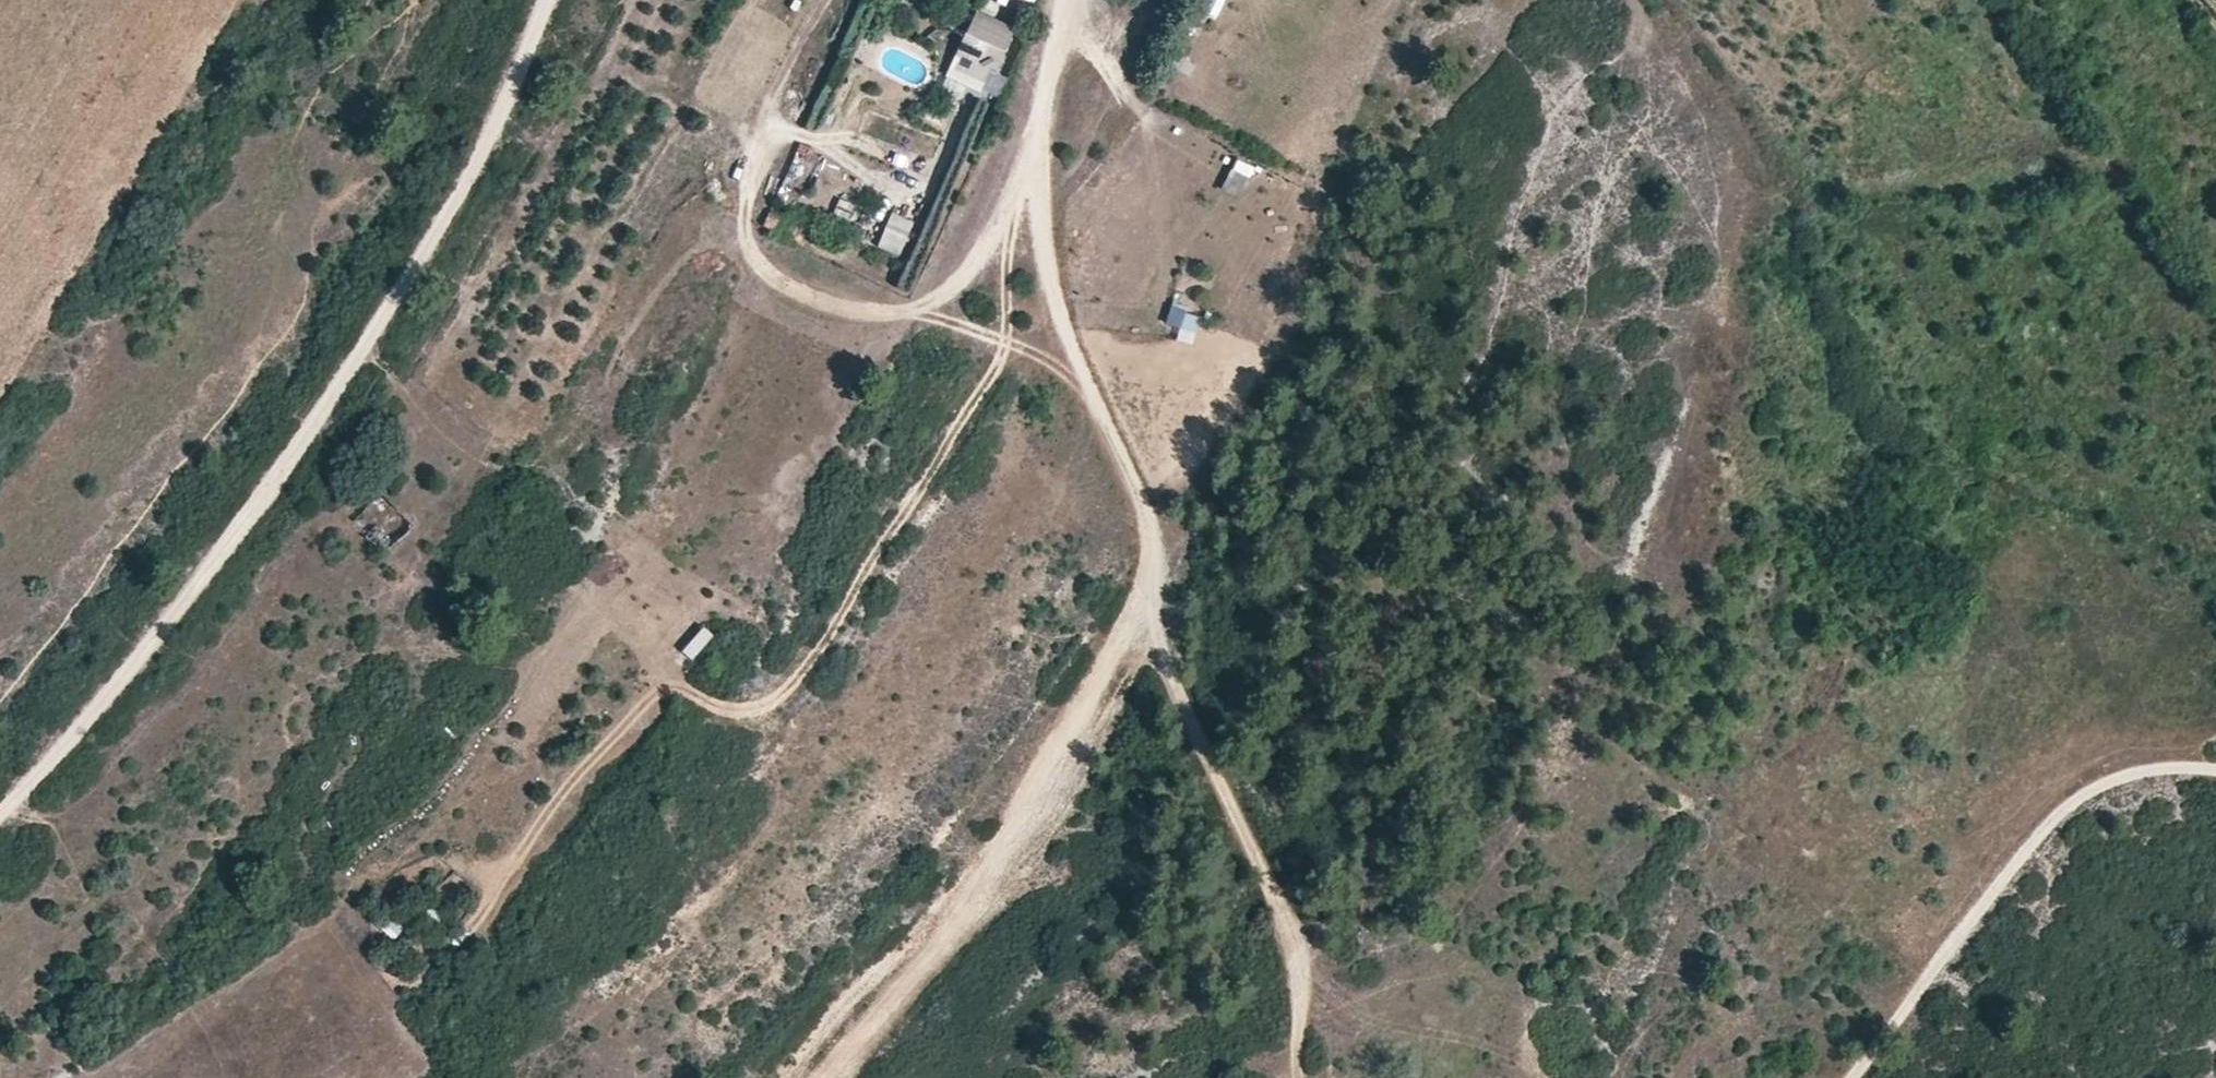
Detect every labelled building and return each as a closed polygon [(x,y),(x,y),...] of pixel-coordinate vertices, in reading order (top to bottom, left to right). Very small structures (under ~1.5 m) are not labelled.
[(1013,35),(975,15),(952,62),(990,81),(1013,35)] [(1247,201),(1258,169),(1234,160),(1223,193),(1247,201)] [(902,258),(915,222),(891,213),(877,249),(902,258)] [(1195,336),(1202,318),(1173,307),(1166,325),(1195,336)] [(393,547),(412,526),(402,517),(382,537),(393,547)] [(700,627),(684,655),(698,663),(714,635),(700,627)]
